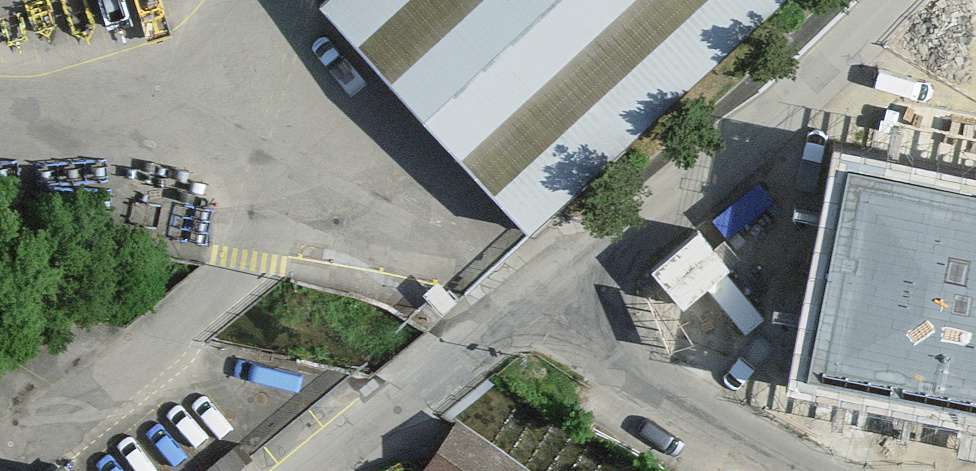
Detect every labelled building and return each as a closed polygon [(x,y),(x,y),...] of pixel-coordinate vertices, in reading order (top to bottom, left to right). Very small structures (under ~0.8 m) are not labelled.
[(775,0),(318,0),(528,227),(775,0)] [(834,154),(785,395),(975,433),(975,183),(834,154)] [(700,224),(654,264),(703,321),(749,281),(700,224)] [(421,470),(549,470),(456,414),(421,470)]
